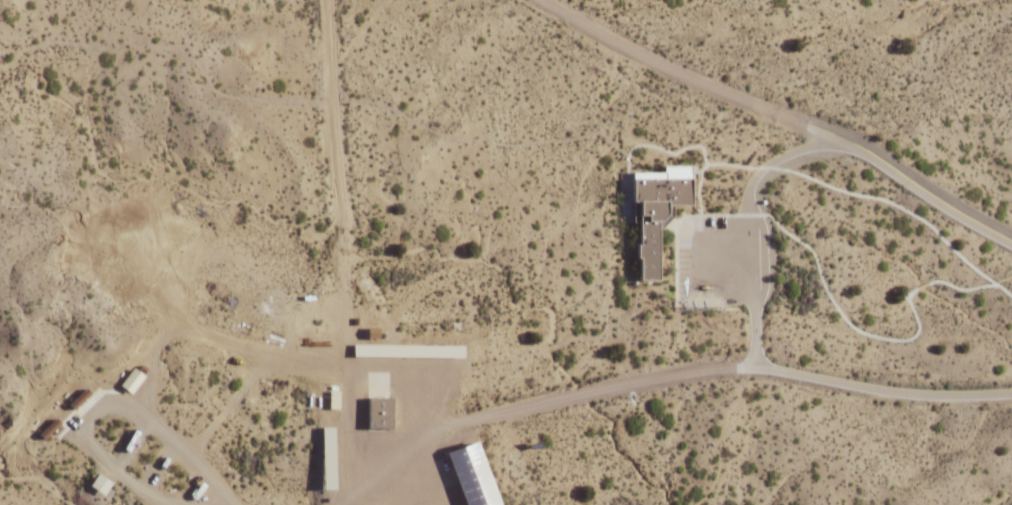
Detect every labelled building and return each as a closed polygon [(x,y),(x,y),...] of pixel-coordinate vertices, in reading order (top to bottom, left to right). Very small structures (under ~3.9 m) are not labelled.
[(689,178),(662,179),(631,179),(631,176),(631,172),(662,172),(662,166),(689,166),(689,172),(689,178)] [(689,178),(662,179),(631,179),(631,201),(632,201),(632,222),(637,222),(637,245),(635,245),(635,258),(637,258),(637,280),(647,280),(651,280),(656,280),(656,227),(661,227),(662,226),(666,221),(670,216),(671,216),(671,205),(689,205),(689,178)] [(352,357),(461,358),(461,346),(352,344),(352,357)] [(143,374),(147,369),(142,365),(138,370),(143,374)] [(129,394),(143,376),(132,368),(119,386),(124,390),(129,394)] [(68,406),(72,410),(90,394),(85,390),(68,406)] [(367,429),(391,429),(391,398),(367,398),(367,429)] [(42,440),(60,424),(55,419),(37,435),(42,440)] [(320,490),(333,490),(332,428),(320,428),(320,490)] [(498,504),(496,504),(464,504),(444,453),(473,442),(498,504)] [(101,495),(109,483),(96,474),(87,486),(101,495)]
